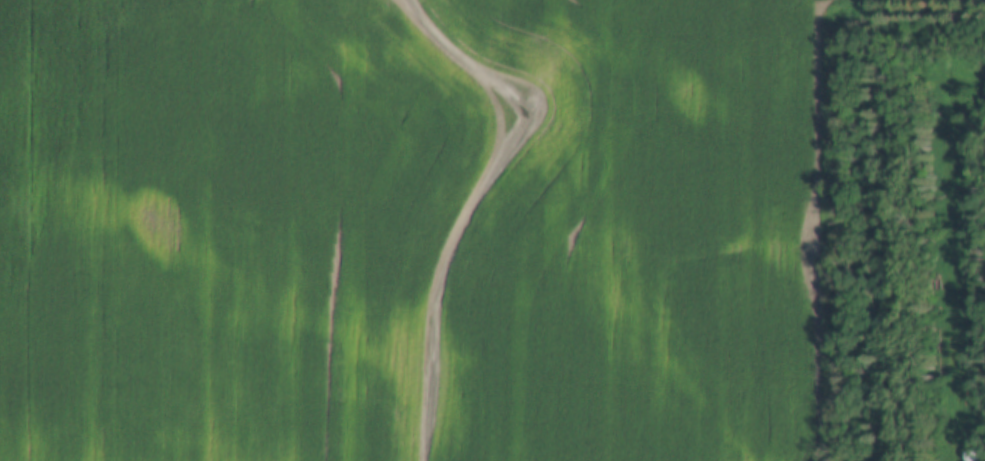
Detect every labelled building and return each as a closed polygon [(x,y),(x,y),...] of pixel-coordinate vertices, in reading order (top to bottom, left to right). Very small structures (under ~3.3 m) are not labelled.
[(967,460),(978,460),(980,452),(968,449),(965,460),(967,460)]
